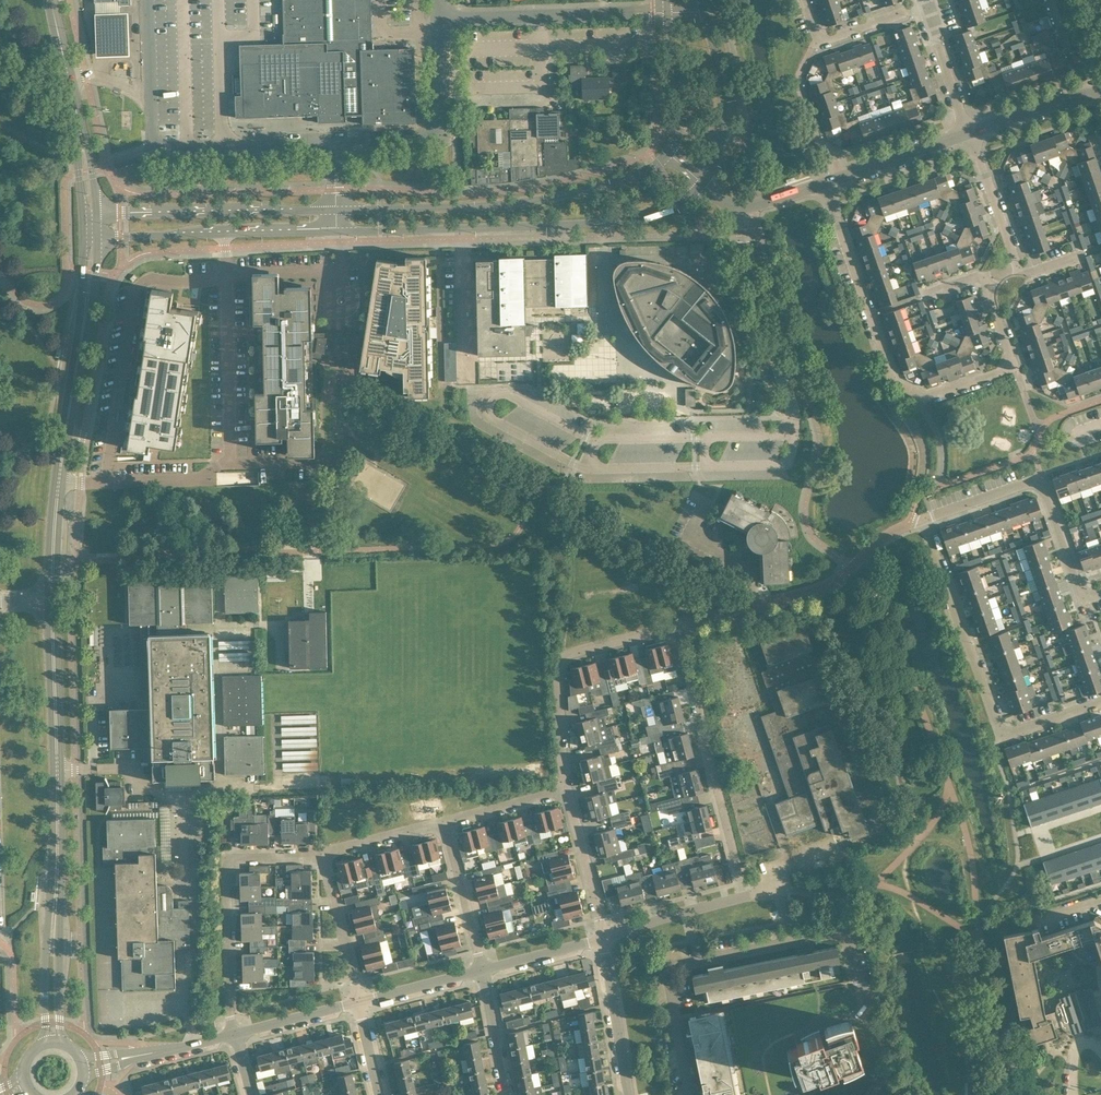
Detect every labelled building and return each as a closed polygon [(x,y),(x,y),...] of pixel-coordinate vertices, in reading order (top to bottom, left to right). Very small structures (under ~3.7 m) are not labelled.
[(284,44),(240,45),(241,96),(235,96),(236,117),(245,117),(245,118),(302,116),(302,115),(307,115),(307,116),(309,116),(309,115),(318,115),(318,122),(341,122),(346,121),(346,113),(354,113),(362,113),(363,121),(363,124),(417,123),(416,98),(415,48),(372,49),(372,46),(372,42),(370,0),(283,0),(284,35),(284,39),(284,44)] [(838,0),(833,0),(821,4),(825,15),(841,9),(838,0)] [(979,0),(972,0),(961,4),(965,15),(982,9),(979,0)] [(1062,0),(1057,0),(1045,4),(1048,15),(1065,10),(1062,0)] [(845,21),(841,10),(841,9),(825,15),(828,26),(845,21)] [(986,21),(982,9),(965,15),(969,26),(967,27),(978,24),(986,21)] [(128,10),(95,11),(96,55),(130,54),(128,10)] [(1069,21),(1065,10),(1048,15),(1052,26),(1069,21)] [(1069,21),(1052,26),(1056,37),(1073,32),(1069,21)] [(894,31),(898,42),(898,43),(914,37),(910,26),(894,31)] [(975,41),(974,40),(971,30),(954,35),(958,47),(975,41)] [(1079,43),(1075,31),(1073,32),(1056,37),(1052,39),(1056,49),(1062,52),(1064,48),(1079,43)] [(918,48),(914,37),(898,43),(902,54),(918,48)] [(979,52),(975,41),(958,47),(962,58),(979,52)] [(870,43),(869,43),(858,47),(864,63),(875,60),(873,53),(870,43)] [(864,63),(858,47),(847,51),(853,67),(864,63)] [(922,59),(918,48),(902,54),(906,65),(922,59)] [(1065,72),(1060,57),(1062,52),(1056,49),(1056,50),(1045,54),(1046,58),(1052,74),(1053,76),(1065,72)] [(853,67),(847,51),(836,55),(842,71),(853,67)] [(843,75),(842,71),(836,55),(835,52),(823,57),(829,72),(827,76),(833,79),(843,75)] [(982,64),(982,63),(979,52),(962,58),(966,69),(963,69),(964,70),(982,64)] [(1052,74),(1046,58),(1036,62),(1041,78),(1052,74)] [(926,70),(922,59),(906,65),(909,76),(926,70)] [(987,78),(990,72),(986,62),(982,63),(982,64),(964,70),(968,82),(983,76),(987,78)] [(1041,78),(1036,62),(1025,65),(1030,82),(1041,78)] [(586,65),(571,66),(571,88),(583,88),(583,99),(584,99),(584,97),(591,97),(591,99),(609,98),(609,78),(591,78),(591,80),(586,80),(586,65)] [(1030,82),(1025,65),(1014,69),(1020,85),(1030,82)] [(1009,89),(1003,73),(1001,69),(990,73),(990,72),(987,78),(992,80),(997,96),(1009,91),(1009,89)] [(1020,85),(1014,69),(1003,73),(1009,89),(1020,85)] [(626,83),(625,70),(612,70),(613,83),(626,83)] [(930,81),(926,70),(909,76),(913,87),(930,81)] [(832,79),(833,79),(827,76),(825,81),(809,86),(813,98),(816,97),(832,92),(836,90),(832,79)] [(936,93),(932,80),(930,81),(913,87),(909,89),(913,99),(919,102),(921,98),(936,93)] [(835,102),(832,92),(816,97),(819,108),(835,102)] [(983,96),(980,95),(976,93),(974,98),(980,101),(983,96)] [(922,122),(917,107),(919,102),(913,99),(913,100),(902,104),(904,108),(903,108),(909,124),(910,126),(922,122)] [(839,113),(835,102),(819,108),(823,118),(839,113)] [(538,113),(538,108),(536,108),(536,109),(530,110),(530,108),(509,109),(510,119),(509,119),(511,151),(511,167),(471,168),(472,185),(485,184),(499,183),(513,181),(527,179),(540,177),(538,113)] [(909,124),(903,108),(893,112),(898,128),(909,124)] [(544,113),(538,113),(540,177),(569,171),(569,170),(582,167),(582,159),(569,159),(569,156),(568,156),(567,142),(564,142),(560,142),(560,135),(559,126),(567,125),(567,121),(566,110),(566,113),(549,113),(549,115),(544,115),(544,113)] [(844,128),(847,123),(843,112),(839,113),(823,118),(821,119),(825,131),(840,126),(844,128)] [(898,128),(893,112),(882,115),(887,132),(898,128)] [(887,132),(882,115),(871,119),(877,135),(887,132)] [(572,116),(573,124),(582,123),(581,116),(572,116)] [(511,151),(509,119),(477,120),(478,152),(511,151)] [(866,139),(860,123),(858,119),(847,123),(844,128),(849,130),(854,146),(866,141),(866,139)] [(877,135),(871,119),(860,123),(866,139),(877,135)] [(1068,131),(1053,137),(1059,154),(1059,156),(1062,157),(1068,160),(1073,148),(1069,146),(1067,139),(1070,137),(1068,131)] [(1053,137),(1042,140),(1048,158),(1059,154),(1053,137)] [(1042,140),(1031,144),(1037,162),(1048,158),(1042,140)] [(1073,148),(1068,160),(1071,162),(1076,164),(1077,164),(1095,157),(1090,142),(1084,144),(1085,148),(1078,150),(1073,148)] [(1031,144),(1015,150),(1017,156),(1021,155),(1023,162),(1021,166),(1033,172),(1036,167),(1037,164),(1037,162),(1031,144)] [(1095,157),(1077,164),(1081,175),(1099,169),(1095,157)] [(1011,169),(1005,172),(1010,187),(1026,181),(1029,180),(1031,176),(1033,172),(1021,166),(1019,171),(1012,173),(1011,169)] [(1081,175),(1085,186),(1100,180),(1100,173),(1099,169),(1081,175)] [(947,180),(951,179),(949,173),(937,177),(944,199),(949,201),(954,189),(950,187),(947,180)] [(944,199),(937,177),(924,181),(930,198),(938,196),(940,195),(940,197),(944,199)] [(1085,186),(1089,197),(1100,193),(1100,180),(1085,186)] [(930,198),(924,181),(912,185),(918,203),(930,198)] [(1012,193),(1008,194),(1010,199),(1030,192),(1026,181),(1010,187),(1012,193)] [(976,196),(971,183),(965,185),(966,189),(959,192),(954,189),(949,201),(954,204),(976,196)] [(918,203),(912,185),(900,190),(906,207),(918,203)] [(1030,192),(1010,199),(1012,205),(1015,203),(1017,209),(1034,204),(1041,201),(1043,201),(1039,189),(1030,192)] [(906,207),(900,190),(887,194),(893,211),(906,207)] [(1089,197),(1093,208),(1100,205),(1100,193),(1089,197)] [(887,194),(875,198),(883,220),(885,216),(884,215),(893,211),(887,194)] [(984,208),(982,203),(979,204),(976,196),(954,204),(958,206),(960,205),(964,215),(984,208)] [(883,220),(875,198),(863,203),(865,209),(869,208),(871,215),(869,219),(880,225),(883,220)] [(1019,215),(1016,217),(1018,222),(1038,215),(1034,204),(1017,209),(1019,215)] [(1093,208),(1097,219),(1100,218),(1100,205),(1093,208)] [(982,215),(986,213),(984,208),(964,215),(968,227),(965,228),(964,230),(985,223),(982,215)] [(1038,215),(1018,222),(1019,227),(1023,226),(1025,232),(1042,226),(1038,215)] [(877,233),(880,225),(869,219),(867,224),(860,226),(858,222),(852,225),(857,240),(874,234),(877,233)] [(989,236),(985,223),(964,230),(961,236),(973,242),(975,237),(982,235),(983,238),(989,236)] [(1027,238),(1024,239),(1025,244),(1046,237),(1042,226),(1025,232),(1027,238)] [(878,245),(874,234),(857,240),(859,246),(856,247),(857,252),(878,245)] [(970,246),(973,242),(961,236),(957,244),(958,247),(964,263),(979,258),(977,252),(973,253),(970,246)] [(1046,237),(1025,244),(1027,249),(1031,248),(1033,254),(1050,249),(1046,238),(1046,237)] [(690,244),(690,254),(704,253),(703,243),(690,244)] [(882,256),(878,245),(857,252),(859,258),(863,256),(865,262),(882,256)] [(964,263),(958,247),(947,251),(954,271),(959,269),(957,266),(964,263)] [(954,271),(947,251),(935,255),(941,271),(947,269),(949,273),(954,271)] [(526,354),(526,336),(531,336),(535,325),(526,325),(525,307),(588,306),(588,299),(587,254),(555,255),(555,259),(476,260),(478,355),(526,354)] [(941,271),(935,255),(924,259),(931,279),(936,277),(935,273),(941,271)] [(886,267),(882,256),(865,262),(867,268),(863,270),(865,275),(886,267)] [(342,334),(312,335),(313,355),(339,359),(339,362),(339,364),(346,364),(346,362),(347,360),(361,362),(361,364),(360,369),(380,373),(381,368),(403,371),(404,391),(408,391),(408,397),(429,396),(429,378),(431,378),(430,338),(428,338),(427,316),(429,316),(429,275),(426,275),(426,257),(405,258),(406,264),(397,264),(397,262),(377,259),(375,268),(374,275),(373,284),(372,290),(371,299),(370,306),(368,315),(367,321),(366,332),(365,334),(350,334),(351,332),(350,332),(351,330),(345,328),(344,329),(343,329),(342,334)] [(931,279),(924,259),(913,263),(918,279),(925,277),(926,281),(931,279)] [(732,333),(731,329),(730,326),(729,322),(727,319),(726,315),(724,312),(722,308),(720,305),(718,302),(715,299),(708,290),(704,286),(702,284),(698,281),(694,278),(690,275),(686,273),(681,270),(679,269),(677,268),(670,265),(663,263),(657,262),(651,261),(645,260),(638,260),(632,260),(626,261),(622,262),(618,264),(615,268),(613,273),(613,277),(613,279),(614,284),(615,288),(616,291),(616,294),(617,297),(618,300),(620,307),(622,310),(623,313),(624,316),(626,319),(627,322),(629,325),(630,328),(632,331),(638,339),(641,343),(645,348),(649,353),(651,355),(654,357),(656,359),(659,361),(664,366),(666,368),(672,371),(677,375),(680,376),(683,378),(684,379),(687,380),(696,384),(709,389),(712,390),(715,390),(718,390),(721,390),(723,390),(725,389),(727,388),(729,387),(730,385),(732,383),(733,381),(734,379),(734,377),(734,375),(735,371),(735,368),(735,364),(736,361),(736,357),(736,354),(735,350),(735,347),(735,343),(734,340),(732,333)] [(889,279),(886,267),(865,275),(867,280),(871,278),(873,285),(889,279)] [(1079,269),(1074,271),(1081,291),(1093,287),(1091,281),(1087,270),(1081,273),(1079,269)] [(1071,276),(1064,278),(1070,295),(1081,291),(1074,271),(1069,272),(1071,276)] [(313,355),(312,335),(312,313),(311,287),(285,287),(285,290),(285,291),(279,291),(279,286),(279,273),(253,274),(253,298),(254,306),(254,326),(255,380),(257,380),(257,379),(260,379),(260,393),(256,393),(256,417),(256,419),(257,436),(260,436),(260,438),(265,438),(265,441),(283,440),(283,438),(283,436),(288,436),(288,438),(289,456),(315,455),(315,434),(313,390),(313,355)] [(1057,277),(1052,278),(1059,299),(1070,295),(1064,278),(1058,280),(1057,277)] [(1048,284),(1042,286),(1048,303),(1059,299),(1052,278),(1047,280),(1048,284)] [(893,290),(889,279),(873,285),(875,291),(871,292),(873,297),(893,290)] [(1042,286),(1027,292),(1029,298),(1033,296),(1035,304),(1033,308),(1045,313),(1047,311),(1049,307),(1049,306),(1048,303),(1042,286)] [(152,289),(128,448),(149,451),(150,443),(176,447),(189,358),(191,359),(199,312),(171,307),(173,292),(152,289)] [(897,301),(894,291),(893,290),(873,297),(875,302),(878,301),(881,307),(897,301)] [(980,306),(979,301),(975,302),(973,295),(956,301),(960,313),(980,306)] [(979,312),(982,311),(980,306),(960,313),(964,324),(981,318),(979,312)] [(904,320),(900,308),(883,314),(886,321),(882,322),(884,327),(904,320)] [(1023,311),(1016,314),(1022,329),(1038,323),(1042,322),(1045,315),(1045,313),(1033,308),(1031,313),(1024,315),(1023,311)] [(983,324),(981,318),(964,324),(967,333),(987,326),(986,323),(983,324)] [(908,331),(904,320),(884,327),(885,332),(889,331),(891,337),(908,331)] [(576,322),(576,333),(572,333),(571,343),(582,344),(582,333),(587,333),(587,322),(576,322)] [(1024,335),(1020,336),(1022,341),(1042,334),(1038,323),(1022,329),(1024,335)] [(985,330),(988,328),(987,326),(967,333),(968,335),(965,336),(961,344),(973,350),(975,346),(982,343),(984,347),(990,345),(985,330)] [(912,342),(908,331),(891,337),(893,343),(890,344),(891,349),(912,342)] [(1061,337),(1056,338),(1057,341),(1062,340),(1066,338),(1064,332),(1060,333),(1061,337)] [(1042,334),(1022,341),(1024,346),(1027,345),(1029,351),(1046,345),(1042,334)] [(457,380),(456,342),(443,342),(445,380),(457,380)] [(916,354),(915,353),(912,342),(891,349),(893,355),(897,353),(899,359),(916,354)] [(971,354),(973,350),(961,344),(958,350),(960,355),(966,371),(979,366),(977,360),(973,362),(971,354)] [(1031,357),(1028,359),(1029,364),(1050,357),(1055,355),(1051,344),(1046,345),(1029,351),(1031,357)] [(921,368),(927,356),(918,352),(915,353),(916,354),(899,359),(904,374),(905,374),(911,372),(909,369),(917,366),(921,368)] [(966,371),(960,355),(947,359),(954,380),(959,378),(958,374),(966,371)] [(940,381),(932,359),(927,356),(921,368),(925,370),(928,378),(924,379),(926,385),(940,381)] [(1050,357),(1029,364),(1031,369),(1035,368),(1037,374),(1054,368),(1050,357)] [(954,380),(947,359),(936,363),(935,360),(932,359),(940,381),(948,378),(949,382),(954,380)] [(1054,368),(1037,374),(1043,389),(1049,387),(1048,383),(1055,380),(1059,383),(1065,371),(1057,367),(1054,368)] [(1085,372),(1091,390),(1100,387),(1100,383),(1096,369),(1085,372)] [(1065,371),(1059,383),(1064,385),(1066,392),(1062,393),(1065,399),(1080,394),(1074,376),(1073,375),(1069,373),(1065,371)] [(1085,372),(1074,376),(1080,394),(1091,390),(1085,372)] [(696,406),(695,388),(685,389),(686,406),(696,406)] [(92,448),(106,450),(111,407),(97,405),(92,448)] [(1095,464),(1084,468),(1091,487),(1100,483),(1100,482),(1095,464)] [(1091,487),(1084,468),(1078,470),(1077,469),(1073,471),(1080,490),(1091,487)] [(1080,490),(1073,471),(1063,474),(1069,494),(1080,490)] [(1069,494),(1063,474),(1059,476),(1059,477),(1052,479),(1059,498),(1069,494)] [(775,511),(772,510),(771,513),(770,512),(732,492),(720,515),(759,535),(759,534),(761,535),(762,537),(763,540),(762,540),(764,583),(790,581),(788,539),(787,539),(787,538),(789,538),(790,538),(790,534),(789,531),(789,527),(787,524),(785,521),(783,518),(781,516),(778,513),(775,511)] [(1043,516),(1036,497),(1029,500),(1029,498),(1025,499),(1032,519),(1043,516)] [(1032,519),(1025,499),(1014,503),(1021,523),(1032,519)] [(1021,523),(1014,503),(1010,504),(1011,506),(1004,508),(1011,527),(1021,523)] [(1011,527),(1004,508),(994,512),(1000,531),(1011,527)] [(1000,531),(994,512),(983,516),(990,534),(1000,531)] [(990,534),(983,516),(973,519),(979,538),(990,534)] [(979,538),(973,519),(962,523),(968,542),(979,538)] [(968,542),(962,523),(956,525),(955,523),(951,525),(958,545),(968,542)] [(958,545),(951,525),(940,529),(947,549),(948,549),(950,555),(960,552),(958,545)] [(1044,540),(1033,543),(1023,547),(1027,557),(1047,550),(1044,540)] [(1099,545),(1088,548),(1095,569),(1100,567),(1100,551),(1099,545)] [(1095,569),(1088,548),(1078,552),(1084,571),(1091,568),(1092,570),(1095,569)] [(1049,555),(1047,550),(1027,557),(1031,568),(1049,562),(1047,555),(1049,555)] [(999,559),(992,561),(993,564),(995,563),(998,572),(1003,570),(999,559)] [(1053,572),(1049,562),(1031,568),(1034,579),(1053,572)] [(960,584),(981,577),(977,566),(956,574),(960,584)] [(1057,583),(1053,572),(1034,579),(1027,581),(1031,592),(1033,591),(1038,589),(1057,583)] [(225,574),(226,612),(259,611),(258,573),(225,574)] [(121,712),(114,712),(115,745),(123,745),(129,745),(135,744),(141,744),(144,744),(145,759),(145,761),(154,761),(154,764),(153,764),(154,781),(156,781),(156,780),(214,778),(214,779),(216,779),(215,762),(214,762),(214,757),(215,757),(211,636),(211,633),(182,634),(182,626),(183,626),(183,625),(186,625),(185,623),(213,622),(212,574),(129,577),(130,624),(158,623),(158,635),(149,635),(149,638),(147,639),(141,639),(143,711),(140,711),(134,711),(127,712),(121,712)] [(966,594),(984,588),(981,577),(960,584),(962,588),(963,588),(966,594)] [(1060,594),(1057,583),(1038,589),(1042,600),(1060,594)] [(969,605),(988,599),(984,588),(966,594),(969,605)] [(1064,604),(1060,594),(1042,600),(1045,611),(1064,604)] [(992,609),(988,599),(969,605),(973,616),(992,609)] [(1066,611),(1064,604),(1045,611),(1049,621),(1069,614),(1068,610),(1066,611)] [(975,627),(995,620),(992,609),(973,616),(975,622),(974,623),(975,627)] [(289,620),(290,668),(327,667),(326,612),(310,612),(310,620),(289,620)] [(1073,625),(1069,614),(1049,621),(1053,632),(1073,625)] [(999,631),(995,620),(975,627),(979,638),(999,631)] [(775,801),(784,834),(825,822),(828,833),(846,828),(849,837),(865,832),(835,731),(789,728),(788,725),(789,713),(792,724),(804,721),(801,709),(825,702),(817,675),(810,675),(811,649),(804,623),(774,632),(789,633),(775,637),(774,651),(770,639),(757,638),(775,697),(778,698),(781,706),(786,706),(763,713),(788,797),(775,801)] [(1069,642),(1089,635),(1085,624),(1075,628),(1065,631),(1069,642)] [(219,671),(253,670),(252,627),(218,628),(219,671)] [(1000,634),(989,637),(994,650),(994,652),(995,655),(1008,650),(1005,644),(1012,642),(1008,631),(1000,634)] [(1091,639),(1089,635),(1069,642),(1073,652),(1091,646),(1089,640),(1091,639)] [(1008,650),(995,655),(998,663),(999,665),(1018,659),(1014,649),(1020,647),(1019,643),(1018,639),(1012,642),(1005,644),(1008,650)] [(672,653),(669,643),(666,644),(666,641),(656,643),(663,671),(664,673),(676,670),(677,675),(683,673),(679,651),(672,653)] [(641,661),(646,682),(647,685),(654,683),(651,674),(663,671),(656,643),(647,646),(647,649),(645,649),(647,659),(641,661)] [(1095,657),(1091,646),(1073,652),(1076,663),(1095,657)] [(646,682),(641,661),(635,663),(632,653),(620,656),(625,675),(637,672),(640,684),(641,683),(646,682)] [(625,675),(620,656),(608,659),(611,669),(604,670),(610,693),(617,691),(616,685),(627,682),(625,675)] [(1098,667),(1095,657),(1076,663),(1080,674),(1098,667)] [(1018,659),(999,665),(1003,676),(1004,679),(1005,682),(1017,678),(1015,671),(1021,669),(1018,659)] [(89,681),(99,681),(98,662),(88,662),(89,681)] [(610,693),(604,670),(598,672),(596,662),(583,665),(590,691),(601,688),(603,695),(610,693)] [(590,691),(583,665),(571,668),(574,678),(570,679),(571,696),(590,691)] [(1017,678),(1005,682),(1008,692),(1027,685),(1024,676),(1030,674),(1028,670),(1027,667),(1021,669),(1015,671),(1017,678)] [(1098,667),(1080,674),(1084,685),(1100,678),(1100,674),(1098,667)] [(223,676),(224,725),(263,724),(261,675),(223,676)] [(1100,690),(1100,678),(1084,685),(1079,686),(1082,696),(1087,695),(1100,690)] [(1029,697),(1036,694),(1032,684),(1027,686),(1027,685),(1008,692),(1006,693),(1010,703),(1029,697)] [(682,708),(679,696),(663,700),(661,695),(667,693),(666,693),(632,702),(632,704),(641,706),(651,704),(654,715),(661,713),(682,708)] [(1033,708),(1029,698),(1029,697),(1010,703),(1014,715),(1033,708)] [(595,711),(593,703),(579,707),(580,715),(586,713),(595,711)] [(605,721),(604,715),(609,714),(610,714),(613,713),(612,706),(595,711),(586,713),(586,714),(591,713),(592,718),(576,723),(579,734),(599,729),(600,729),(598,723),(605,721)] [(669,724),(685,720),(682,708),(661,713),(654,715),(656,723),(646,726),(648,736),(670,730),(669,724)] [(281,714),(283,770),(317,769),(317,759),(318,759),(316,713),(281,714)] [(1090,719),(1096,737),(1100,736),(1100,715),(1090,719)] [(1081,724),(1078,725),(1085,743),(1088,742),(1088,740),(1096,737),(1090,719),(1080,722),(1081,724)] [(1066,729),(1065,730),(1069,742),(1076,740),(1078,746),(1085,743),(1078,725),(1066,729)] [(609,736),(607,727),(579,734),(582,746),(598,742),(600,748),(603,747),(621,743),(619,736),(615,737),(615,735),(609,736)] [(672,737),(670,730),(648,736),(650,742),(654,741),(657,752),(664,751),(691,744),(688,733),(672,737)] [(1065,730),(1054,733),(1061,752),(1071,748),(1073,755),(1075,754),(1080,752),(1078,746),(1076,740),(1069,742),(1065,730)] [(1042,738),(1037,739),(1042,752),(1048,749),(1050,755),(1061,752),(1054,733),(1042,738)] [(263,735),(224,736),(225,774),(264,774),(263,735)] [(1037,739),(1030,742),(1036,760),(1043,758),(1045,764),(1050,762),(1053,762),(1050,755),(1048,749),(1042,752),(1037,739)] [(1027,741),(1017,744),(1023,763),(1032,760),(1033,762),(1036,760),(1030,742),(1027,743),(1027,741)] [(621,743),(603,747),(605,754),(623,749),(621,743)] [(679,760),(694,756),(691,744),(670,749),(664,751),(667,763),(656,766),(658,772),(681,766),(679,760)] [(1017,744),(1005,748),(1011,767),(1021,763),(1023,763),(1017,744)] [(609,765),(611,763),(609,758),(607,757),(605,758),(602,757),(601,755),(581,760),(584,771),(609,765)] [(612,776),(609,765),(584,771),(587,783),(597,781),(602,780),(604,785),(622,781),(620,774),(612,776)] [(683,773),(681,766),(658,772),(660,779),(677,774),(679,785),(700,780),(697,769),(683,773)] [(1100,802),(1100,780),(1100,778),(1085,783),(1092,805),(1100,802)] [(703,792),(700,780),(679,785),(672,787),(675,799),(649,805),(651,812),(667,808),(672,806),(682,804),(680,798),(703,792)] [(104,782),(95,782),(96,794),(97,794),(97,797),(96,797),(96,809),(105,809),(105,808),(109,808),(111,808),(111,809),(122,808),(122,803),(126,803),(125,786),(121,786),(121,781),(110,781),(110,782),(108,782),(104,782)] [(623,787),(622,781),(604,785),(604,786),(600,787),(601,793),(586,797),(589,809),(609,803),(606,792),(623,787)] [(1077,810),(1092,805),(1085,783),(1069,789),(1077,810)] [(1061,815),(1077,810),(1069,789),(1054,794),(1061,815)] [(1046,821),(1061,815),(1054,794),(1039,799),(1046,821)] [(1039,799),(1023,804),(1030,826),(1046,821),(1039,799)] [(612,815),(609,803),(589,809),(592,821),(612,815),(614,821),(631,817),(629,811),(612,815)] [(709,816),(707,805),(686,810),(689,821),(689,822),(709,816)] [(558,807),(546,810),(551,829),(563,826),(564,832),(569,830),(567,821),(562,822),(558,807)] [(267,823),(254,823),(255,842),(255,844),(259,843),(269,843),(268,835),(275,835),(274,816),(275,816),(275,810),(270,810),(271,814),(268,814),(266,816),(267,823)] [(551,829),(546,810),(534,813),(536,823),(530,825),(535,844),(542,842),(539,832),(551,829)] [(308,821),(295,822),(296,841),(296,842),(300,842),(309,842),(309,834),(315,834),(315,823),(315,811),(308,811),(308,821)] [(234,819),(231,819),(231,829),(234,829),(234,836),(241,836),(241,844),(251,844),(255,844),(255,842),(254,823),(254,813),(248,813),(248,817),(241,817),(234,817),(234,819)] [(275,816),(274,816),(275,835),(282,835),(282,843),(291,842),(296,842),(296,841),(295,822),(295,816),(275,816)] [(713,828),(709,816),(689,822),(689,821),(682,823),(685,835),(668,839),(669,846),(676,844),(683,842),(694,839),(699,838),(698,832),(713,828)] [(534,839),(530,825),(524,826),(521,817),(509,820),(514,839),(516,846),(527,843),(528,846),(535,844),(534,839)] [(615,828),(633,824),(631,817),(614,821),(615,828),(595,833),(598,845),(618,839),(615,828)] [(186,950),(190,950),(189,900),(178,901),(179,908),(173,908),(173,893),(172,891),(172,890),(171,888),(169,887),(168,886),(166,885),(164,885),(157,885),(156,854),(155,854),(155,846),(156,846),(155,818),(107,820),(108,847),(103,847),(104,868),(116,867),(119,958),(122,958),(123,989),(176,987),(174,948),(186,948),(186,950)] [(514,839),(509,820),(497,823),(500,832),(493,834),(497,849),(504,847),(503,842),(514,839)] [(472,829),(473,829),(472,826),(471,826),(463,828),(464,831),(460,832),(464,848),(460,849),(463,862),(468,861),(465,851),(477,848),(472,829)] [(485,826),(473,829),(472,829),(477,848),(484,846),(486,852),(497,849),(493,834),(487,836),(485,826)] [(699,838),(694,839),(697,848),(716,843),(714,835),(699,839),(699,838)] [(446,862),(443,847),(438,848),(436,838),(431,840),(431,837),(423,839),(428,861),(440,858),(442,863),(446,862)] [(428,861),(423,839),(415,841),(416,844),(411,845),(414,855),(407,857),(412,876),(421,874),(418,863),(428,861)] [(640,853),(638,847),(621,851),(618,839),(598,845),(601,857),(616,853),(618,859),(622,858),(628,857),(633,855),(640,853)] [(1100,867),(1100,843),(1089,847),(1096,869),(1100,867)] [(1081,874),(1096,869),(1089,847),(1074,852),(1081,874)] [(412,876),(407,857),(401,858),(399,848),(386,851),(391,870),(393,877),(404,874),(405,878),(412,876)] [(393,877),(391,870),(386,851),(384,852),(384,850),(378,851),(378,853),(375,854),(377,864),(370,866),(375,882),(379,896),(386,894),(383,879),(393,877)] [(571,866),(568,854),(559,856),(557,850),(538,855),(539,862),(542,861),(545,873),(552,871),(571,866)] [(1066,879),(1081,874),(1074,852),(1058,857),(1066,879)] [(711,854),(700,857),(699,857),(705,883),(717,880),(711,854)] [(362,857),(350,861),(354,880),(355,880),(357,889),(373,885),(373,883),(375,882),(370,866),(365,867),(362,857)] [(705,883),(699,857),(688,860),(687,859),(680,860),(684,874),(690,872),(694,886),(705,883)] [(1058,857),(1043,862),(1050,884),(1066,879),(1058,857)] [(678,875),(684,874),(680,860),(662,865),(664,872),(669,892),(681,889),(678,875)] [(354,880),(350,861),(338,864),(342,879),(337,880),(340,889),(344,888),(343,883),(354,880)] [(303,870),(303,864),(286,865),(287,871),(291,871),(291,880),(283,880),(283,877),(276,877),(276,885),(291,884),(312,884),(311,870),(303,870)] [(240,873),(240,882),(240,886),(260,885),(260,872),(270,872),(270,865),(249,865),(250,872),(240,873)] [(496,885),(493,874),(503,872),(501,865),(483,870),(484,876),(474,878),(475,879),(472,880),(474,890),(477,889),(477,890),(496,885)] [(565,881),(575,878),(571,866),(552,871),(555,882),(548,884),(549,891),(566,887),(565,881)] [(434,882),(442,880),(448,878),(447,871),(432,875),(434,882)] [(626,875),(628,881),(633,902),(645,899),(641,884),(645,883),(642,871),(626,875)] [(669,892),(664,872),(652,875),(658,895),(669,892)] [(633,902),(628,881),(613,885),(612,878),(605,879),(602,880),(607,897),(606,893),(609,893),(618,890),(619,894),(622,905),(633,902)] [(304,898),(312,898),(312,884),(291,884),(292,896),(276,897),(276,905),(288,905),(304,904),(304,898)] [(449,897),(446,885),(429,890),(427,884),(412,887),(414,894),(427,891),(430,902),(449,897)] [(511,894),(507,895),(504,884),(496,886),(496,885),(477,890),(480,902),(490,900),(492,906),(513,900),(511,894)] [(261,897),(260,885),(240,886),(241,900),(249,900),(249,906),(276,905),(276,897),(261,897)] [(549,891),(547,891),(549,898),(553,901),(555,909),(562,907),(581,902),(578,890),(568,893),(566,887),(549,891)] [(360,901),(358,894),(344,898),(346,905),(360,901)] [(375,917),(372,905),(380,903),(378,896),(370,898),(371,904),(350,910),(351,912),(348,913),(351,923),(375,917)] [(423,915),(413,917),(415,926),(420,924),(444,918),(442,912),(452,910),(449,897),(430,902),(420,905),(423,915)] [(503,910),(515,907),(513,900),(492,906),(493,912),(484,914),(487,926),(506,921),(503,910)] [(584,914),(581,902),(562,907),(564,918),(552,921),(554,929),(570,924),(569,918),(584,914)] [(304,911),(304,904),(288,905),(288,912),(292,912),(293,925),(313,924),(313,911),(304,911)] [(262,926),(262,913),(266,913),(265,905),(249,906),(249,913),(241,913),(242,926),(262,926)] [(1099,915),(1096,916),(1094,920),(1041,937),(1038,928),(1032,930),(1032,931),(1025,932),(1004,936),(1020,1018),(1021,1017),(1022,1021),(1021,1021),(1024,1030),(1025,1030),(1027,1038),(1031,1037),(1034,1045),(1054,1038),(1058,1037),(1057,1033),(1055,1028),(1062,1026),(1062,1027),(1063,1028),(1064,1029),(1065,1030),(1067,1031),(1068,1031),(1070,1031),(1071,1031),(1072,1033),(1100,1023),(1100,916),(1099,915)] [(378,928),(375,917),(351,923),(353,932),(356,931),(357,934),(368,931),(370,937),(383,934),(381,927),(378,928)] [(445,924),(444,918),(420,924),(422,931),(427,929),(430,941),(439,939),(458,934),(455,922),(445,924)] [(508,932),(506,921),(487,926),(490,938),(505,935),(506,941),(523,936),(521,929),(508,932)] [(313,938),(313,928),(313,924),(293,925),(293,939),(289,939),(289,945),(305,945),(305,938),(313,938)] [(262,934),(278,933),(277,925),(262,926),(242,926),(242,941),(250,940),(250,947),(266,946),(266,940),(262,940),(262,934)] [(385,940),(383,934),(370,937),(368,937),(370,943),(360,946),(361,948),(358,949),(361,959),(382,953),(379,941),(385,940)] [(406,934),(398,936),(401,947),(409,945),(406,934)] [(451,948),(461,946),(458,934),(439,939),(430,941),(433,952),(427,954),(429,961),(452,955),(451,948)] [(306,951),(305,945),(289,945),(289,952),(293,952),(294,966),(314,965),(314,951),(306,951)] [(263,959),(263,953),(265,953),(265,950),(268,950),(268,946),(266,946),(250,947),(250,953),(242,954),(243,967),(263,967),(278,967),(278,959),(263,959)] [(810,976),(809,968),(819,966),(821,977),(821,978),(832,976),(832,975),(831,975),(829,964),(839,962),(839,963),(840,963),(836,946),(836,947),(813,951),(812,952),(798,954),(723,970),(723,966),(723,965),(708,968),(708,969),(709,969),(709,972),(693,976),(693,975),(692,975),(696,992),(697,992),(696,991),(706,989),(708,1000),(708,1001),(805,981),(805,980),(805,981),(804,977),(810,976)] [(385,964),(382,953),(361,959),(363,968),(366,968),(367,970),(382,966),(383,972),(398,968),(396,961),(385,964)] [(416,964),(415,956),(403,959),(405,967),(416,964)] [(315,979),(314,969),(314,965),(294,966),(294,979),(290,979),(290,986),(307,986),(306,979),(315,979)] [(263,980),(263,967),(243,967),(243,981),(251,981),(251,987),(268,987),(268,980),(263,980)] [(584,971),(570,974),(574,989),(595,983),(593,974),(586,976),(584,971)] [(574,989),(570,974),(557,978),(560,992),(562,1000),(576,996),(574,989)] [(560,992),(557,978),(542,982),(546,995),(560,992)] [(694,1067),(700,1094),(800,1094),(797,1081),(818,1073),(819,1076),(836,1070),(836,1069),(841,1067),(860,1060),(855,1045),(853,1041),(857,1039),(850,1022),(851,1021),(853,1021),(845,981),(698,1011),(699,1016),(684,1019),(687,1032),(681,1033),(684,1044),(686,1050),(687,1056),(690,1067),(694,1067)] [(542,982),(529,985),(532,999),(533,999),(534,1004),(547,1001),(545,996),(546,995),(542,982)] [(532,999),(529,985),(515,989),(519,1003),(532,999)] [(519,1003),(515,989),(508,991),(506,989),(502,990),(502,993),(500,993),(502,998),(498,999),(502,1011),(504,1010),(503,1007),(519,1003)] [(591,1006),(589,1000),(588,997),(578,1000),(579,1003),(577,1003),(578,1007),(580,1006),(580,1009),(591,1006)] [(470,1001),(456,1005),(460,1019),(474,1015),(470,1001)] [(460,1019),(456,1005),(442,1008),(445,1022),(460,1019)] [(445,1022),(442,1008),(428,1012),(431,1026),(445,1022)] [(592,1011),(578,1014),(580,1028),(594,1026),(592,1011)] [(431,1026),(428,1012),(414,1015),(417,1029),(431,1026)] [(417,1029),(414,1015),(400,1019),(403,1033),(417,1029)] [(522,1017),(507,1021),(508,1029),(525,1024),(524,1021),(523,1022),(522,1018),(522,1017)] [(403,1033),(400,1019),(386,1022),(389,1036),(403,1033)] [(597,1040),(594,1026),(580,1028),(583,1042),(597,1040)] [(476,1030),(465,1033),(467,1039),(478,1037),(476,1030)] [(525,1044),(522,1030),(509,1033),(512,1047),(525,1044)] [(467,1039),(465,1033),(457,1035),(458,1041),(467,1039)] [(342,1034),(328,1037),(331,1052),(345,1048),(347,1053),(354,1052),(350,1038),(343,1040),(342,1034)] [(331,1052),(328,1037),(314,1041),(318,1055),(331,1052)] [(442,1039),(435,1041),(437,1047),(444,1045),(442,1039)] [(599,1054),(597,1040),(583,1042),(585,1056),(599,1054)] [(318,1055),(314,1041),(300,1045),(304,1059),(305,1065),(320,1061),(318,1055)] [(478,1041),(464,1044),(467,1058),(481,1056),(478,1041)] [(528,1059),(525,1044),(512,1047),(514,1061),(528,1059)] [(304,1059),(300,1045),(286,1048),(290,1062),(304,1059)] [(290,1062),(286,1048),(272,1052),(277,1073),(291,1070),(290,1062)] [(262,1069),(256,1071),(258,1078),(277,1073),(272,1052),(258,1056),(262,1069)] [(601,1068),(599,1054),(585,1056),(588,1071),(601,1068)] [(484,1070),(481,1056),(467,1058),(470,1073),(484,1070)] [(408,1059),(395,1062),(398,1076),(412,1073),(408,1059)] [(531,1073),(528,1059),(514,1061),(517,1075),(531,1073)] [(226,1064),(212,1067),(216,1082),(230,1078),(226,1064)] [(349,1064),(342,1065),(334,1067),(335,1070),(337,1070),(337,1073),(350,1070),(349,1064)] [(216,1082),(212,1067),(198,1071),(202,1085),(216,1082)] [(603,1082),(601,1068),(588,1071),(590,1085),(603,1082)] [(486,1084),(484,1070),(470,1073),(472,1087),(486,1084)] [(202,1085),(198,1071),(184,1075),(188,1089),(202,1085)] [(415,1087),(412,1073),(398,1076),(401,1090),(415,1087)] [(534,1087),(531,1073),(517,1075),(520,1090),(534,1087)] [(352,1074),(338,1077),(341,1091),(355,1088),(352,1074)] [(188,1089),(184,1075),(170,1078),(174,1092),(188,1089)] [(170,1078),(157,1082),(160,1094),(164,1094),(174,1092),(170,1078)] [(157,1082),(143,1086),(145,1094),(160,1094),(157,1082)] [(281,1088),(280,1082),(266,1086),(267,1092),(281,1088)] [(583,1086),(585,1094),(609,1094),(608,1089),(605,1090),(603,1082),(590,1085),(583,1086)] [(486,1084),(472,1087),(474,1094),(489,1094),(486,1084)] [(313,1090),(310,1091),(309,1085),(302,1086),(305,1094),(315,1094),(313,1090)] [(520,1090),(521,1094),(542,1094),(540,1086),(534,1087),(520,1090)]
